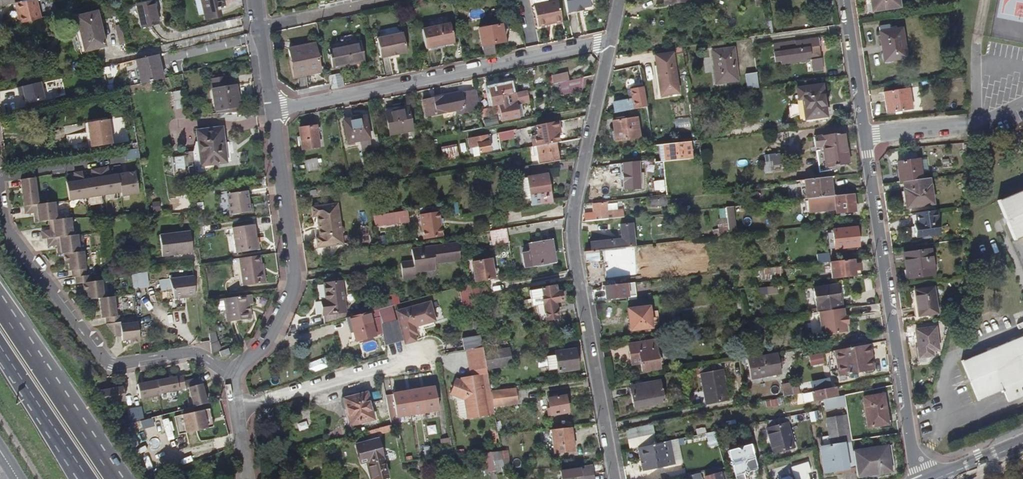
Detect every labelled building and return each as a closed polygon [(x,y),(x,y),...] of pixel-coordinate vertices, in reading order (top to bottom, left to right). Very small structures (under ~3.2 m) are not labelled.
[(13,0),(5,0),(0,1),(0,10),(14,6),(15,6),(13,0)] [(151,0),(146,0),(134,3),(140,28),(158,23),(151,0)] [(203,11),(218,8),(217,0),(201,0),(203,11)] [(557,0),(539,0),(532,2),(537,22),(545,20),(545,19),(553,17),(553,19),(561,17),(557,0)] [(900,0),(871,0),(873,13),(902,9),(900,0)] [(40,22),(34,1),(15,6),(14,6),(20,28),(40,22)] [(105,47),(95,14),(71,20),(80,53),(105,47)] [(454,42),(450,23),(422,29),(426,48),(435,46),(444,44),(454,42)] [(477,30),(483,56),(494,53),(492,43),(503,41),(499,25),(477,30)] [(907,58),(902,30),(891,32),(890,27),(880,28),(886,62),(907,58)] [(407,52),(403,33),(377,39),(382,58),(389,56),(398,54),(407,52)] [(824,57),(822,45),(823,44),(822,36),(774,43),(776,60),(784,59),(784,63),(813,58),(815,70),(826,68),(824,57)] [(724,47),(723,41),(714,42),(702,44),(703,50),(724,47)] [(365,61),(361,42),(328,50),(332,68),(365,61)] [(321,72),(315,43),(289,48),(294,73),(312,70),(313,74),(321,72)] [(737,81),(733,48),(712,51),(717,84),(737,81)] [(678,91),(672,54),(654,56),(658,86),(667,85),(668,92),(678,91)] [(161,71),(157,55),(136,60),(139,76),(161,71)] [(575,73),(574,64),(561,66),(562,75),(575,73)] [(163,79),(161,71),(139,76),(141,84),(163,79)] [(341,74),(328,77),(331,90),(331,91),(344,88),(341,74)] [(760,89),(758,74),(746,76),(749,91),(760,89)] [(226,85),(224,75),(205,78),(207,88),(211,88),(226,85)] [(554,85),(556,96),(580,92),(582,78),(554,85)] [(237,105),(234,84),(226,85),(211,88),(214,109),(237,105)] [(110,91),(109,87),(107,87),(106,85),(84,90),(84,92),(83,92),(84,97),(110,91)] [(644,107),(642,87),(626,90),(627,100),(612,102),(613,112),(644,107)] [(829,118),(825,87),(800,90),(801,101),(805,101),(807,120),(829,118)] [(914,110),(910,89),(885,93),(888,114),(914,110)] [(478,111),(474,90),(423,101),(426,116),(470,108),(471,113),(478,111)] [(526,101),(524,92),(502,97),(503,106),(516,103),(526,101)] [(519,119),(516,103),(503,106),(499,107),(501,122),(519,119)] [(200,115),(199,105),(188,106),(188,108),(198,107),(199,115),(200,115)] [(238,111),(237,105),(214,109),(215,114),(234,112),(238,111)] [(199,115),(198,107),(188,108),(189,116),(199,115)] [(411,133),(406,109),(383,114),(387,137),(411,133)] [(369,140),(365,118),(342,122),(346,145),(369,140)] [(639,137),(637,118),(613,121),(616,140),(639,137)] [(674,120),(674,128),(688,128),(687,119),(674,120)] [(113,146),(108,121),(87,125),(92,150),(113,146)] [(222,143),(218,121),(194,126),(198,146),(202,165),(213,162),(213,166),(215,165),(226,163),(222,143)] [(559,143),(556,128),(560,128),(558,121),(535,125),(537,132),(531,134),(533,148),(537,147),(556,144),(559,143)] [(318,147),(315,126),(299,129),(302,149),(318,147)] [(849,164),(845,133),(813,137),(815,147),(816,146),(820,172),(842,169),(841,165),(849,164)] [(485,144),(484,136),(467,139),(469,150),(477,148),(478,155),(491,152),(489,143),(485,144)] [(232,162),(228,142),(222,143),(226,163),(232,162)] [(558,162),(556,144),(537,147),(533,148),(535,157),(538,156),(540,165),(558,162)] [(690,160),(688,144),(663,147),(666,164),(690,160)] [(202,165),(198,146),(191,147),(197,174),(216,170),(215,165),(213,166),(213,162),(202,165)] [(458,159),(456,147),(440,149),(442,162),(458,159)] [(139,158),(138,149),(124,151),(125,160),(139,158)] [(779,167),(778,156),(764,157),(765,164),(771,163),(771,168),(779,167)] [(318,168),(316,158),(304,160),(305,170),(318,168)] [(900,161),(903,182),(905,182),(924,179),(923,171),(931,170),(929,159),(922,160),(922,159),(900,161)] [(638,170),(637,163),(620,165),(623,185),(624,185),(625,192),(640,190),(638,170)] [(66,181),(69,201),(121,193),(121,197),(139,194),(135,172),(118,175),(118,173),(109,174),(107,167),(91,170),(92,177),(83,178),(82,172),(74,173),(75,180),(66,181)] [(551,203),(547,176),(515,182),(519,202),(528,200),(529,207),(551,203)] [(35,178),(21,180),(25,214),(34,213),(35,223),(49,221),(50,230),(41,231),(42,239),(47,239),(48,247),(57,246),(58,255),(64,254),(65,265),(68,264),(69,271),(72,271),(73,278),(75,277),(76,284),(82,284),(84,293),(87,293),(88,300),(99,299),(102,318),(105,318),(106,325),(115,337),(121,336),(122,341),(129,340),(129,343),(140,342),(137,323),(120,325),(119,316),(116,316),(113,297),(103,298),(101,281),(89,282),(88,276),(85,276),(82,252),(79,252),(77,235),(72,236),(70,218),(56,220),(54,202),(38,204),(35,178)] [(834,197),(832,178),(806,181),(808,200),(821,198),(834,197)] [(936,204),(932,178),(924,179),(905,182),(908,208),(936,204)] [(1022,236),(1022,188),(998,198),(1015,239),(1022,236)] [(252,203),(249,189),(221,195),(225,215),(253,210),(252,203)] [(855,212),(853,195),(834,197),(821,198),(822,210),(834,209),(834,215),(855,212)] [(668,211),(666,198),(659,199),(661,212),(668,211)] [(822,210),(821,198),(808,200),(809,212),(822,210)] [(661,212),(659,199),(649,200),(650,213),(661,212)] [(623,219),(622,212),(606,214),(605,202),(592,204),(593,214),(584,215),(585,223),(623,219)] [(458,214),(456,203),(450,205),(451,216),(458,214)] [(341,240),(338,208),(312,211),(313,220),(316,220),(318,241),(315,241),(316,252),(342,249),(342,247),(341,240)] [(940,233),(937,209),(917,212),(919,223),(915,224),(917,236),(940,233)] [(407,222),(405,213),(373,218),(375,227),(407,222)] [(439,220),(438,215),(419,218),(423,242),(442,239),(440,227),(439,220)] [(208,227),(206,217),(199,219),(201,229),(208,227)] [(257,247),(252,223),(231,227),(236,251),(257,247)] [(634,247),(631,223),(620,225),(621,239),(589,243),(590,252),(622,248),(634,247)] [(508,244),(506,229),(490,231),(492,246),(508,244)] [(858,247),(856,229),(834,231),(836,250),(858,247)] [(194,231),(163,235),(166,256),(197,252),(194,231)] [(553,266),(550,244),(529,247),(531,256),(522,257),(524,270),(553,266)] [(437,268),(461,264),(458,247),(412,256),(414,268),(400,270),(403,286),(420,283),(419,278),(438,274),(437,268)] [(805,257),(813,255),(812,247),(804,249),(805,257)] [(623,258),(623,253),(622,248),(590,252),(583,253),(584,263),(623,258)] [(934,275),(930,250),(904,254),(908,278),(934,275)] [(266,280),(264,268),(262,268),(259,254),(239,258),(244,285),(266,280)] [(862,277),(861,265),(854,265),(853,260),(830,263),(832,280),(862,277)] [(495,281),(491,261),(472,264),(474,276),(476,284),(495,281)] [(780,279),(779,268),(737,273),(737,278),(752,276),(753,282),(780,279)] [(200,295),(198,275),(173,278),(179,298),(200,295)] [(614,286),(613,277),(587,279),(588,289),(591,288),(604,287),(614,286)] [(636,301),(634,284),(626,285),(628,298),(628,302),(636,301)] [(628,298),(626,285),(614,286),(604,287),(606,300),(628,298)] [(841,309),(840,301),(838,301),(836,285),(814,288),(817,313),(841,309)] [(555,302),(562,300),(560,291),(555,292),(554,286),(531,291),(533,306),(538,305),(539,314),(540,314),(541,320),(557,317),(555,302)] [(474,301),(472,287),(461,290),(464,308),(475,306),(474,301)] [(775,287),(757,289),(758,296),(776,294),(775,287)] [(341,316),(339,288),(321,289),(322,306),(317,306),(319,329),(343,323),(342,316),(341,316)] [(938,314),(934,288),(911,291),(915,317),(938,314)] [(488,297),(487,289),(474,291),(476,299),(488,297)] [(250,293),(222,298),(225,313),(226,321),(250,317),(248,304),(252,303),(250,293)] [(225,313),(222,298),(216,300),(218,314),(225,313)] [(415,330),(436,324),(431,305),(400,313),(402,322),(398,323),(382,328),(385,345),(385,348),(405,343),(406,347),(417,344),(415,338),(417,337),(415,330)] [(475,306),(464,308),(466,317),(471,316),(473,327),(478,326),(475,306)] [(649,329),(647,308),(627,311),(630,332),(649,329)] [(859,338),(855,314),(833,317),(837,342),(859,338)] [(376,338),(370,315),(364,317),(349,321),(353,335),(356,344),(376,338)] [(815,329),(814,322),(800,324),(801,331),(815,329)] [(939,352),(935,328),(916,331),(921,360),(934,358),(933,353),(939,352)] [(700,340),(698,330),(690,332),(692,341),(693,341),(700,340)] [(962,362),(977,400),(1003,389),(1009,401),(1022,396),(1022,337),(962,362)] [(483,350),(482,343),(481,338),(462,341),(464,353),(467,353),(483,350)] [(228,347),(225,339),(217,342),(218,351),(223,349),(228,347)] [(659,369),(654,341),(636,344),(638,351),(629,352),(630,359),(634,358),(635,365),(640,364),(642,372),(659,369)] [(638,351),(636,344),(628,345),(629,352),(638,351)] [(880,370),(877,357),(878,355),(876,344),(840,351),(845,376),(880,370)] [(764,356),(761,345),(753,346),(756,357),(764,356)] [(487,371),(484,356),(483,350),(467,353),(470,374),(480,372),(487,371)] [(576,370),(574,350),(555,352),(557,372),(576,370)] [(512,368),(509,351),(484,356),(487,371),(487,372),(512,368)] [(809,368),(824,366),(822,355),(808,357),(809,368)] [(780,373),(779,366),(782,365),(781,359),(778,360),(777,356),(747,362),(750,378),(780,373)] [(727,401),(719,364),(699,368),(707,405),(727,401)] [(491,394),(490,392),(487,372),(487,371),(480,372),(481,377),(488,419),(495,418),(493,409),(491,394)] [(183,376),(137,385),(140,400),(159,396),(159,393),(190,387),(195,406),(207,403),(202,384),(199,385),(198,379),(184,381),(183,376)] [(488,419),(481,377),(471,379),(472,383),(463,385),(456,382),(451,395),(461,400),(465,400),(469,422),(488,419)] [(664,403),(660,382),(630,387),(634,408),(664,403)] [(797,395),(795,382),(784,384),(787,397),(797,395)] [(839,397),(837,386),(819,390),(822,400),(823,400),(839,397)] [(112,390),(99,393),(107,404),(125,401),(123,388),(112,390)] [(387,399),(391,422),(440,414),(436,390),(387,399)] [(517,406),(515,391),(491,394),(493,409),(517,406)] [(374,422),(367,395),(344,401),(351,428),(374,422)] [(568,413),(565,395),(548,398),(551,416),(568,413)] [(890,420),(887,395),(866,397),(869,423),(890,420)] [(845,408),(843,396),(839,397),(823,400),(825,411),(845,408)] [(141,407),(127,409),(129,424),(144,420),(141,407)] [(215,417),(214,407),(187,413),(189,432),(207,428),(206,419),(215,417)] [(785,419),(809,414),(808,410),(777,416),(778,421),(785,419)] [(823,420),(821,412),(809,414),(810,422),(823,420)] [(851,440),(847,416),(832,418),(836,446),(823,448),(827,475),(856,471),(852,448),(851,440)] [(215,426),(215,417),(206,419),(207,428),(215,426)] [(792,450),(785,419),(778,421),(768,423),(769,429),(766,430),(771,455),(792,450)] [(653,435),(651,425),(626,431),(628,440),(653,435)] [(573,452),(569,427),(550,430),(554,454),(573,452)] [(400,435),(399,429),(392,430),(382,433),(383,437),(383,439),(400,435)] [(654,444),(653,435),(628,440),(630,449),(654,444)] [(451,439),(442,440),(445,459),(454,458),(451,439)] [(891,469),(887,443),(852,448),(856,471),(857,474),(891,469)] [(384,471),(377,444),(356,449),(362,476),(372,474),(384,471)] [(667,467),(662,444),(641,448),(646,472),(667,467)] [(749,445),(740,447),(739,446),(738,448),(735,447),(734,449),(726,452),(729,462),(728,463),(730,464),(729,466),(731,467),(735,478),(744,478),(743,474),(745,476),(745,474),(748,475),(749,473),(756,471),(749,445)] [(501,453),(501,452),(489,453),(490,457),(493,471),(494,473),(504,471),(503,462),(502,461),(501,453)] [(493,471),(490,457),(482,458),(486,472),(493,471)] [(806,473),(810,471),(807,462),(791,468),(795,478),(809,478),(806,473)] [(575,469),(578,478),(593,478),(591,466),(575,469)] [(384,471),(372,474),(373,478),(386,478),(384,471)]
